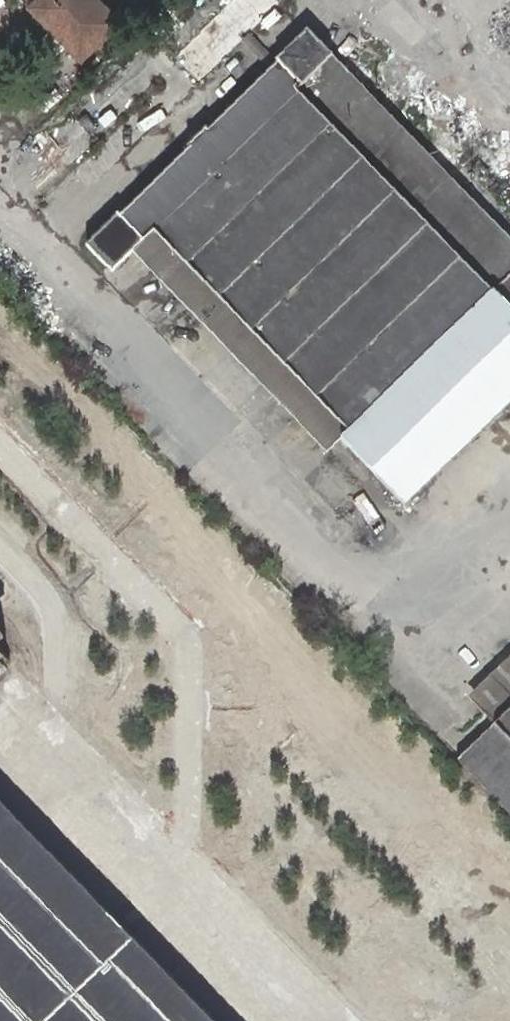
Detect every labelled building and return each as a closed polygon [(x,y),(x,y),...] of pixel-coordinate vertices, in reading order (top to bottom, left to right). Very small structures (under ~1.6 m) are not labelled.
[(29,5),(80,59),(83,55),(93,46),(119,21),(99,0),(35,0),(29,5)] [(202,86),(238,54),(234,49),(245,40),(220,12),(173,54),(202,86)] [(347,439),(410,503),(509,404),(509,235),(306,28),(273,60),(276,62),(118,217),(116,215),(86,244),(111,269),(129,251),(141,240),(153,228),(172,247),(355,431),(347,439)] [(160,259),(172,247),(153,228),(141,240),(160,259)] [(327,453),(347,439),(355,431),(172,247),(160,259),(141,240),(129,251),(327,453)] [(493,725),(509,708),(509,656),(467,697),(493,725)] [(493,725),(457,759),(509,814),(509,708),(493,725)] [(0,802),(0,1020),(215,1020),(0,802)]
